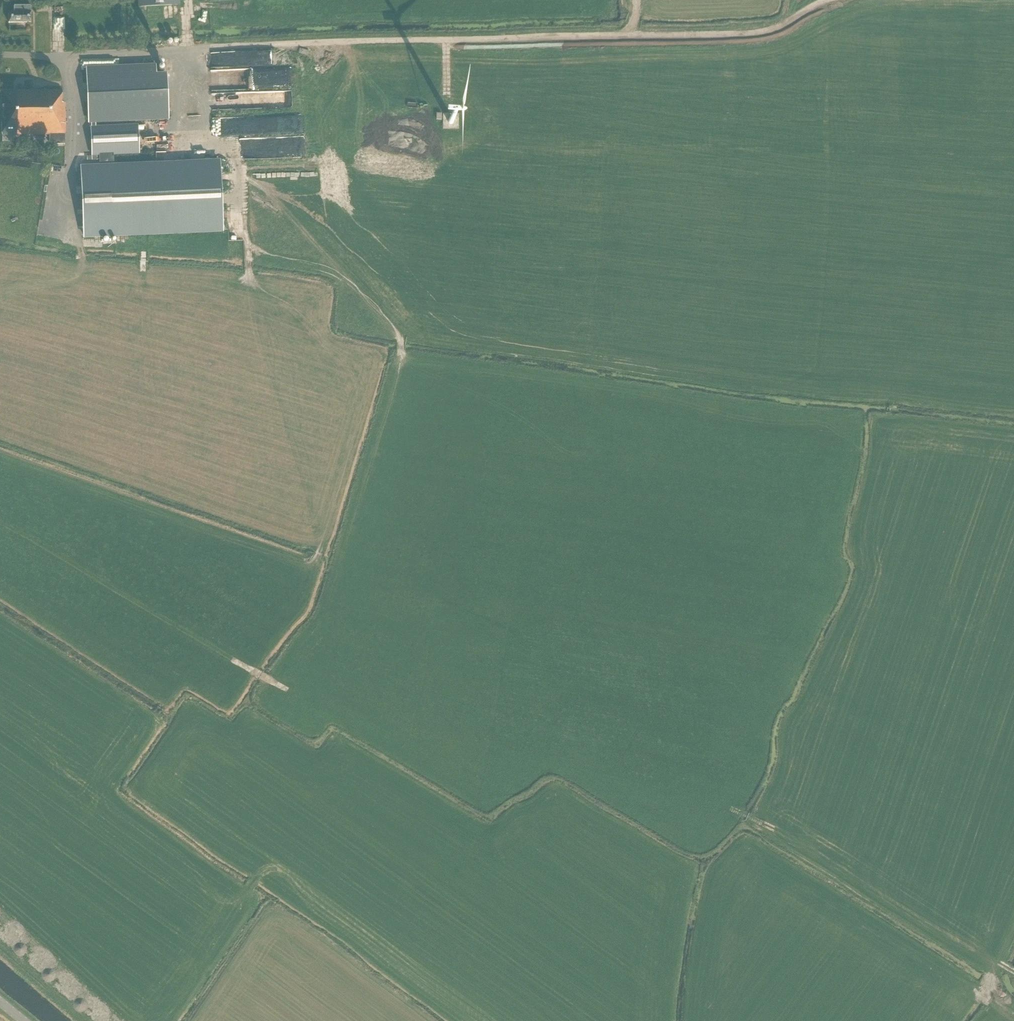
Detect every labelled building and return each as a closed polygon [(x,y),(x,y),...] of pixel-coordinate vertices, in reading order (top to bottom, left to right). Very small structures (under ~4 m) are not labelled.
[(14,12),(9,12),(9,23),(31,22),(31,12),(26,12),(26,5),(14,6),(14,12)] [(100,167),(82,168),(86,235),(224,227),(221,160),(115,166),(114,154),(139,153),(138,124),(102,126),(102,119),(168,116),(166,73),(156,74),(156,65),(82,68),(85,127),(91,127),(93,155),(100,155),(100,167)] [(65,134),(65,103),(63,103),(62,90),(2,91),(2,135),(59,135),(59,143),(70,143),(70,134),(65,134)]
